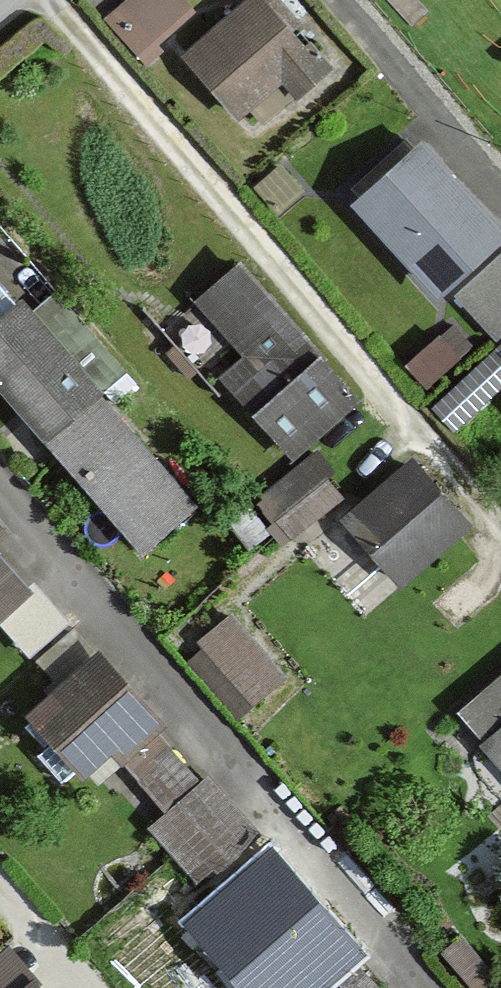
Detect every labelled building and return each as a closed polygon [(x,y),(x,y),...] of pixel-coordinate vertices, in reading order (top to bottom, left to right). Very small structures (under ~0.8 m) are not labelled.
[(180,16),(166,0),(127,0),(96,28),(129,64),(180,16)] [(322,77),(257,0),(242,0),(176,56),(232,122),(275,86),(290,104),(322,77)] [(480,234),(417,164),(353,221),(416,291),(480,234)] [(280,466),(351,405),(235,268),(182,313),(244,385),(224,402),(280,466)] [(137,564),(196,513),(18,306),(0,322),(0,405),(137,564)] [(419,396),(460,356),(437,333),(396,373),(419,396)] [(280,549),(335,507),(300,463),(246,505),(280,549)] [(390,592),(463,531),(406,464),(333,524),(390,592)] [(25,593),(0,566),(0,617),(25,593)] [(224,726),(276,684),(227,622),(174,665),(224,726)] [(94,661),(21,723),(80,792),(111,766),(152,731),(94,661)] [(500,786),(500,730),(473,754),(500,786)] [(198,784),(152,731),(111,766),(156,819),(198,784)] [(156,819),(138,834),(206,914),(273,857),(205,777),(198,784),(156,819)] [(359,958),(273,857),(206,914),(268,987),(324,987),(359,958)]
